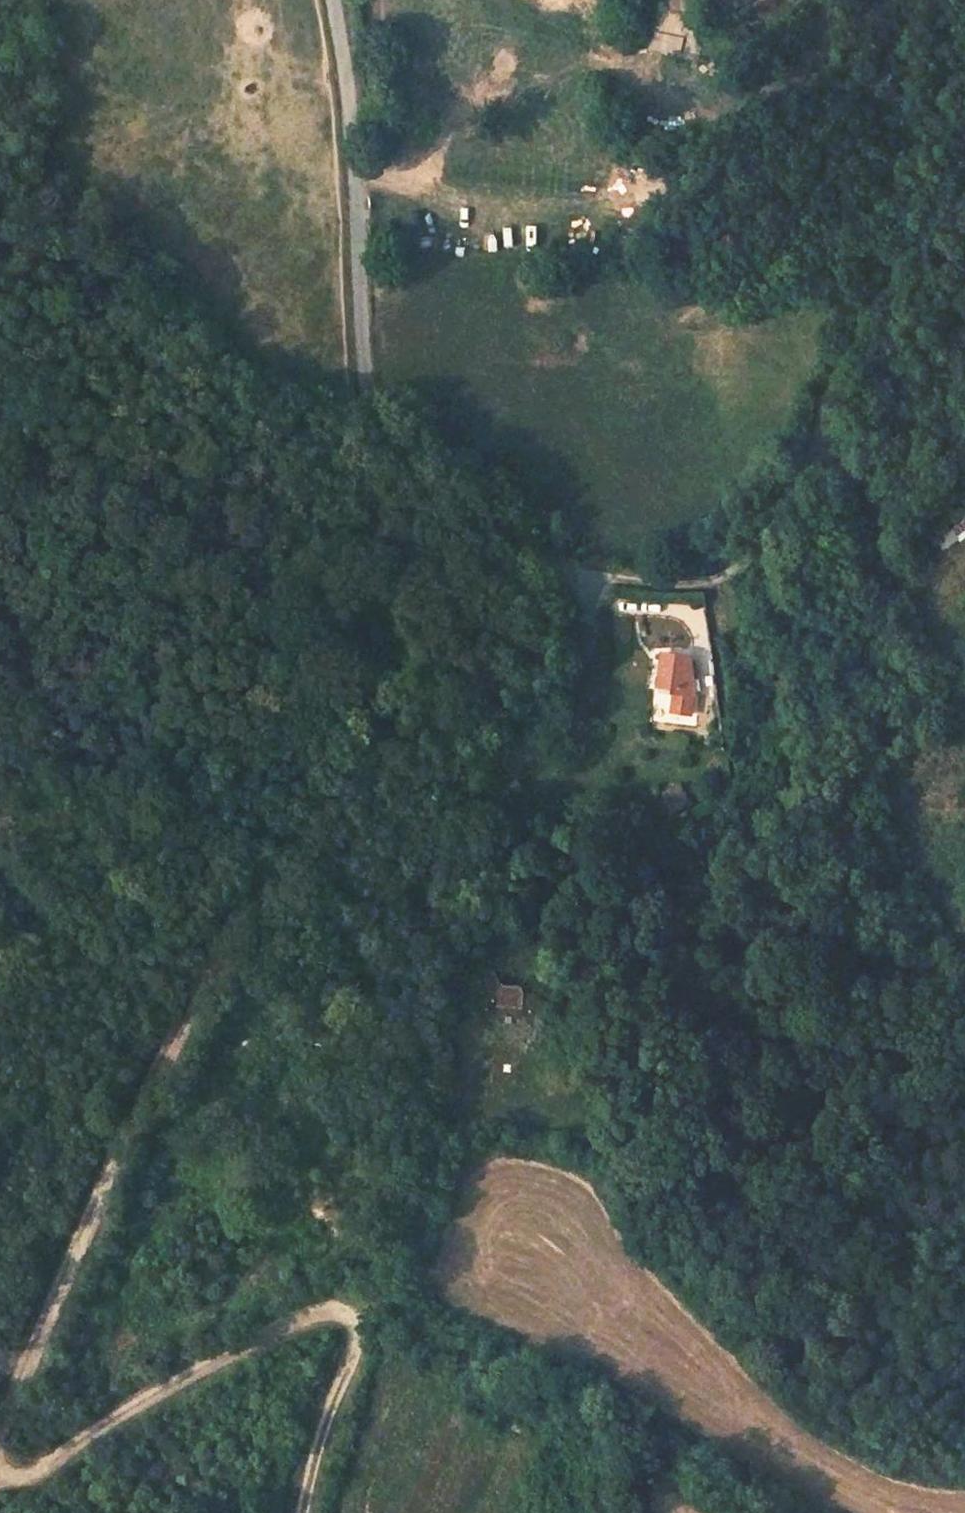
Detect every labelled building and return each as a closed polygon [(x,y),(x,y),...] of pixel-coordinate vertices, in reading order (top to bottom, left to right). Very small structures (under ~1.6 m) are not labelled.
[(956,539),(964,534),(964,514),(948,524),(956,539)] [(667,657),(669,689),(684,688),(684,696),(696,696),(693,656),(667,657)] [(680,779),(660,791),(667,803),(687,791),(680,779)] [(497,990),(496,1006),(524,1006),(524,989),(522,986),(505,985),(498,986),(497,990)]
